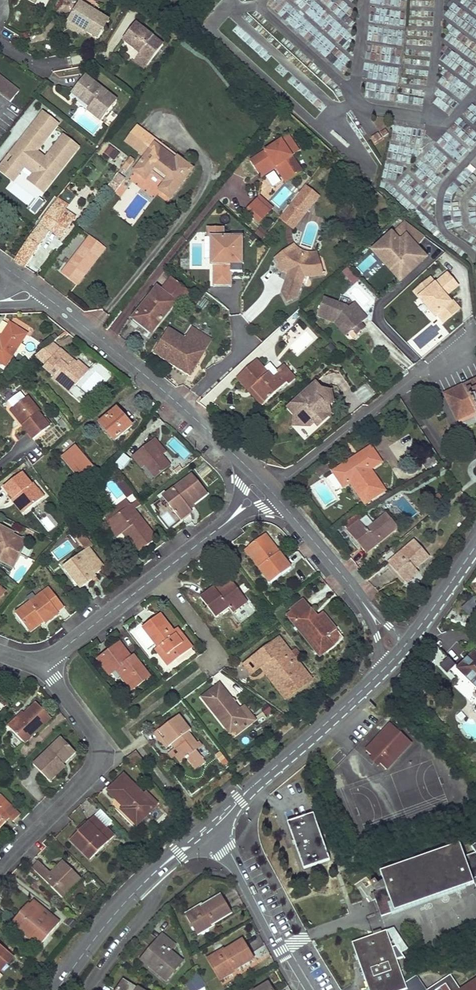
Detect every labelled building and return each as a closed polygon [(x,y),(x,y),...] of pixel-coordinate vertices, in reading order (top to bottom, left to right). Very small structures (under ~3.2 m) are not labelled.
[(354,39),(311,0),(308,0),(301,8),(325,30),(346,49),(354,39)] [(349,28),(354,23),(347,17),(353,11),(341,0),(320,0),(349,28)] [(79,3),(68,22),(82,30),(99,40),(110,21),(79,3)] [(341,72),(350,62),(295,9),(285,19),(341,72)] [(68,22),(65,28),(78,36),(82,30),(68,22)] [(136,24),(123,41),(142,55),(152,62),(165,44),(136,24)] [(152,62),(142,55),(136,62),(146,70),(152,62)] [(88,77),(77,91),(94,104),(92,108),(89,111),(103,122),(119,102),(88,77)] [(0,79),(0,96),(10,104),(18,93),(0,79)] [(77,91),(74,94),(92,108),(94,104),(77,91)] [(58,125),(44,115),(32,131),(45,141),(58,125)] [(136,126),(125,142),(139,153),(151,138),(136,126)] [(32,131),(23,142),(37,153),(45,141),(32,131)] [(370,138),(375,145),(384,139),(383,138),(380,134),(379,132),(370,138)] [(79,148),(65,138),(56,149),(58,151),(54,156),(52,155),(50,153),(46,160),(37,153),(23,142),(13,156),(16,158),(9,166),(20,174),(26,166),(37,175),(33,180),(44,188),(54,175),(57,177),(79,148)] [(281,142),(251,163),(259,175),(274,165),(276,169),(280,166),(290,181),(303,173),(281,142)] [(155,145),(135,172),(145,179),(150,173),(165,183),(160,190),(170,199),(193,170),(182,161),(180,164),(175,161),(155,145)] [(115,160),(120,151),(109,146),(105,154),(115,160)] [(122,167),(128,157),(120,152),(114,162),(122,167)] [(16,158),(13,156),(1,172),(14,182),(20,174),(9,166),(16,158)] [(129,158),(122,168),(126,171),(134,161),(129,158)] [(274,165),(259,175),(261,179),(276,169),(274,165)] [(280,166),(276,169),(287,184),(290,181),(280,166)] [(125,180),(117,174),(110,184),(117,190),(125,180)] [(271,186),(280,183),(276,174),(267,177),(271,186)] [(57,177),(54,175),(44,188),(33,180),(31,182),(45,193),(57,177)] [(305,186),(279,219),(294,231),(320,197),(305,186)] [(260,198),(258,202),(271,214),(274,211),(260,198)] [(57,199),(14,260),(26,268),(50,232),(62,215),(65,211),(59,206),(62,202),(57,199)] [(46,202),(42,199),(32,211),(36,215),(46,202)] [(258,202),(247,213),(261,225),(271,214),(258,202)] [(62,215),(50,232),(60,239),(71,223),(62,215)] [(424,237),(404,222),(399,230),(398,229),(377,249),(394,268),(398,263),(407,273),(416,265),(413,262),(417,259),(420,262),(423,259),(414,250),(424,237)] [(208,238),(210,238),(210,259),(213,259),(213,286),(231,286),(231,273),(242,273),(242,231),(231,231),(231,238),(224,238),(224,228),(208,228),(208,238)] [(62,274),(77,286),(106,248),(90,237),(62,274)] [(419,244),(425,251),(432,245),(426,238),(419,244)] [(298,298),(304,279),(316,278),(323,277),(317,252),(311,253),(306,252),(302,251),(297,248),(294,245),(274,259),(278,264),(277,269),(288,274),(282,293),(287,304),(298,298)] [(394,268),(377,249),(373,253),(390,271),(394,268)] [(431,287),(415,301),(431,319),(433,318),(440,326),(456,312),(443,298),(454,288),(444,276),(431,287)] [(157,288),(132,319),(151,334),(176,303),(179,306),(189,294),(170,278),(163,286),(160,290),(157,288)] [(431,287),(426,281),(410,295),(415,301),(431,287)] [(323,298),(317,316),(335,322),(336,320),(339,321),(348,334),(352,330),(361,324),(367,319),(354,303),(348,308),(346,306),(323,298)] [(335,322),(345,336),(348,334),(339,321),(336,320),(335,322)] [(7,368),(27,334),(11,324),(2,338),(4,339),(3,342),(0,340),(0,364),(7,368)] [(365,329),(361,324),(352,330),(356,335),(365,329)] [(168,328),(153,353),(190,376),(205,351),(196,346),(203,335),(192,328),(186,339),(168,328)] [(203,335),(196,346),(205,351),(211,340),(203,335)] [(61,351),(55,346),(41,362),(48,368),(61,351)] [(75,363),(61,351),(48,368),(45,370),(56,379),(68,390),(73,385),(77,389),(90,373),(79,364),(78,365),(75,368),(73,366),(75,363)] [(256,361),(237,378),(249,392),(252,388),(265,403),(287,383),(287,382),(279,374),(273,380),(256,361)] [(283,366),(277,372),(279,374),(287,382),(287,383),(289,385),(295,379),(283,366)] [(68,390),(56,379),(54,382),(71,396),(77,389),(73,385),(68,390)] [(463,386),(475,412),(475,413),(475,379),(463,386)] [(294,414),(293,426),(310,428),(314,425),(317,428),(332,415),(330,406),(334,402),(332,391),(321,388),(316,382),(288,408),(294,414)] [(463,385),(444,395),(457,421),(475,412),(463,386),(463,385)] [(252,388),(249,392),(262,406),(265,403),(252,388)] [(41,412),(28,396),(25,398),(20,392),(8,402),(13,408),(23,421),(25,420),(27,422),(23,426),(34,440),(50,426),(39,413),(41,412)] [(13,408),(10,410),(23,426),(27,422),(25,420),(23,421),(13,408)] [(117,409),(99,424),(115,442),(132,427),(117,409)] [(155,439),(150,443),(161,455),(165,452),(155,439)] [(150,443),(136,454),(146,466),(155,479),(170,466),(161,455),(150,443)] [(76,446),(62,458),(79,479),(93,467),(76,446)] [(343,486),(350,482),(356,492),(358,490),(363,497),(367,495),(372,501),(385,493),(369,469),(380,462),(371,447),(333,472),(343,486)] [(124,453),(115,465),(122,471),(131,459),(124,453)] [(136,454),(132,458),(141,470),(146,466),(136,454)] [(431,456),(422,463),(426,469),(436,463),(431,456)] [(22,473),(4,488),(13,499),(14,498),(25,511),(43,497),(32,484),(31,485),(22,473)] [(192,475),(165,496),(171,504),(169,505),(181,521),(192,512),(189,508),(207,493),(192,475)] [(121,476),(116,479),(127,493),(132,490),(121,476)] [(358,490),(356,492),(365,506),(372,501),(367,495),(363,497),(358,490)] [(136,496),(133,498),(139,505),(141,503),(136,496)] [(165,496),(163,498),(169,505),(171,504),(165,496)] [(13,499),(11,500),(22,514),(25,511),(14,498),(13,499)] [(133,498),(130,500),(136,508),(139,505),(133,498)] [(128,502),(126,500),(114,509),(115,512),(117,514),(109,521),(120,535),(122,533),(125,531),(128,535),(127,536),(140,551),(156,539),(133,509),(136,508),(130,500),(128,502)] [(115,512),(107,518),(107,524),(117,537),(120,535),(109,521),(117,514),(115,512)] [(349,530),(348,531),(367,554),(400,527),(388,512),(368,529),(361,521),(364,518),(359,513),(344,523),(349,530)] [(7,565),(10,560),(16,562),(20,554),(17,553),(19,549),(20,549),(26,547),(23,538),(16,540),(11,537),(12,533),(0,527),(0,562),(7,565)] [(87,534),(78,537),(82,549),(91,545),(87,534)] [(265,535),(249,547),(261,562),(263,561),(265,564),(259,568),(271,583),(291,568),(265,535)] [(414,540),(388,563),(406,584),(419,573),(415,569),(429,557),(414,540)] [(249,547),(245,550),(259,568),(265,564),(263,561),(261,562),(249,547)] [(83,552),(64,567),(81,589),(92,581),(90,579),(94,575),(101,570),(95,563),(99,560),(93,553),(89,548),(83,553),(83,552)] [(10,560),(7,565),(13,568),(16,562),(10,560)] [(99,560),(95,563),(101,570),(104,567),(99,560)] [(214,587),(200,598),(216,618),(229,608),(233,613),(248,602),(228,577),(220,582),(223,585),(216,590),(214,587)] [(49,588),(16,614),(27,629),(37,622),(36,620),(40,618),(43,622),(45,624),(58,613),(57,611),(63,606),(49,588)] [(462,609),(470,617),(475,611),(475,600),(474,597),(462,609)] [(293,612),(287,617),(320,658),(334,647),(327,639),(337,630),(329,621),(326,624),(319,616),(318,617),(315,620),(309,612),(312,610),(304,600),(291,610),(293,612)] [(312,610),(309,612),(315,620),(318,617),(312,610)] [(323,613),(319,616),(326,624),(329,621),(323,613)] [(160,615),(143,628),(158,648),(155,650),(163,660),(171,654),(176,661),(193,648),(181,634),(177,637),(173,632),(160,615)] [(37,622),(27,629),(30,632),(43,622),(40,618),(36,620),(37,622)] [(177,629),(173,632),(177,637),(181,634),(177,629)] [(280,637),(251,659),(258,669),(260,668),(263,665),(270,674),(271,673),(286,693),(302,682),(299,678),(306,672),(280,637)] [(120,643),(116,646),(128,661),(131,658),(120,643)] [(116,646),(101,657),(113,673),(117,670),(132,691),(150,677),(134,656),(131,658),(128,661),(116,646)] [(441,664),(447,656),(440,651),(434,659),(441,664)] [(474,652),(458,668),(468,678),(475,686),(475,654),(474,652)] [(171,654),(163,660),(169,667),(176,661),(171,654)] [(101,657),(97,660),(109,676),(113,673),(101,657)] [(450,658),(439,664),(445,673),(456,667),(450,658)] [(251,659),(244,665),(251,675),(258,669),(251,659)] [(263,665),(260,668),(285,700),(313,681),(306,672),(299,678),(302,682),(286,693),(271,673),(270,674),(263,665)] [(462,684),(475,698),(475,697),(475,686),(468,678),(462,684)] [(220,684),(203,698),(218,718),(221,716),(231,729),(246,718),(220,684)] [(24,716),(11,729),(25,744),(51,718),(37,703),(24,715),(24,716)] [(22,714),(8,726),(11,729),(24,716),(24,715),(22,714)] [(179,715),(159,730),(165,738),(163,740),(169,748),(172,745),(175,743),(179,748),(176,751),(179,754),(184,761),(186,759),(192,766),(202,758),(196,751),(194,749),(199,745),(189,732),(191,730),(179,715)] [(221,716),(218,718),(230,734),(247,720),(246,718),(231,729),(221,716)] [(412,743),(391,723),(366,751),(369,753),(372,756),(381,764),(387,770),(412,743)] [(159,730),(154,734),(166,749),(169,748),(163,740),(165,738),(159,730)] [(61,738),(34,765),(50,782),(66,767),(63,765),(76,752),(61,738)] [(222,751),(215,755),(222,767),(228,763),(222,751)] [(136,752),(128,758),(134,767),(143,760),(136,752)] [(379,767),(381,764),(372,756),(370,758),(379,767)] [(202,758),(192,766),(195,771),(205,763),(202,758)] [(125,776),(108,792),(124,808),(128,812),(125,815),(137,826),(152,811),(139,799),(143,795),(125,776)] [(143,795),(139,799),(152,811),(156,808),(143,795)] [(6,822),(4,819),(7,816),(13,822),(20,816),(0,796),(0,828),(6,822)] [(314,813),(288,822),(304,869),(330,860),(314,813)] [(94,817),(70,841),(90,861),(114,836),(94,817)] [(380,871),(382,877),(386,888),(376,891),(373,892),(380,910),(382,917),(474,883),(473,879),(475,878),(475,846),(473,848),(475,852),(464,856),(460,843),(380,871)] [(39,862),(33,869),(63,899),(82,879),(64,861),(56,869),(58,871),(53,876),(51,874),(39,862)] [(382,877),(376,881),(378,885),(374,888),(376,891),(386,888),(382,877)] [(231,913),(220,895),(202,906),(201,904),(186,913),(196,931),(211,922),(212,924),(231,913)] [(22,912),(10,926),(18,933),(19,931),(21,928),(41,945),(60,923),(50,915),(47,919),(39,912),(42,908),(34,901),(30,905),(31,907),(25,914),(22,912)] [(28,904),(22,912),(25,914),(31,907),(30,905),(28,904)] [(42,908),(39,912),(47,919),(50,915),(42,908)] [(212,924),(211,922),(196,931),(198,935),(213,926),(212,924)] [(21,928),(19,931),(39,948),(41,945),(21,928)] [(415,976),(405,983),(397,960),(405,957),(397,946),(392,947),(386,930),(372,936),(352,943),(369,989),(424,989),(415,976)] [(175,945),(162,935),(157,941),(159,943),(144,962),(167,981),(183,961),(170,951),(175,945)] [(234,970),(253,959),(242,940),(225,951),(224,949),(208,958),(219,976),(233,968),(234,970)] [(159,943),(157,941),(142,960),(144,962),(159,943)] [(4,961),(7,964),(8,965),(14,958),(0,946),(0,966),(4,961)] [(234,970),(233,968),(219,976),(221,980),(235,971),(234,970)] [(196,970),(190,978),(198,989),(199,989),(206,986),(196,970)] [(427,989),(437,989),(446,984),(450,989),(460,989),(450,975),(427,989)] [(460,989),(475,989),(475,980),(460,989)] [(123,981),(118,989),(142,989),(139,988),(138,989),(123,981)]
